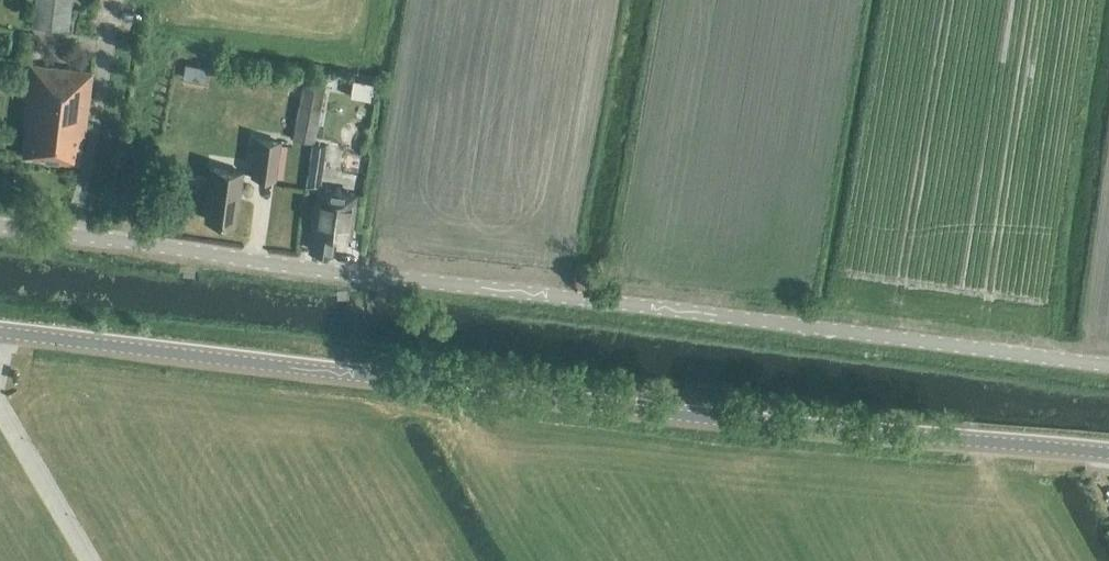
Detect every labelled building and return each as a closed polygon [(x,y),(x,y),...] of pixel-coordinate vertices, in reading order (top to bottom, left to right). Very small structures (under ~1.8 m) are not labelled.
[(71,0),(35,0),(32,24),(67,29),(71,0)] [(84,135),(92,72),(30,64),(23,124),(26,124),(22,155),(77,162),(81,134),(84,135)] [(353,79),(350,96),(370,100),(373,83),(353,79)] [(313,142),(323,89),(303,85),(293,138),(313,142)] [(251,175),(275,179),(280,140),(256,137),(251,175)] [(306,190),(318,192),(325,144),(313,142),(306,190)] [(238,206),(242,172),(210,168),(205,201),(207,201),(205,219),(233,223),(236,205),(238,206)] [(310,249),(335,252),(337,234),(352,236),(357,193),(325,189),(324,201),(316,200),(310,249)]
